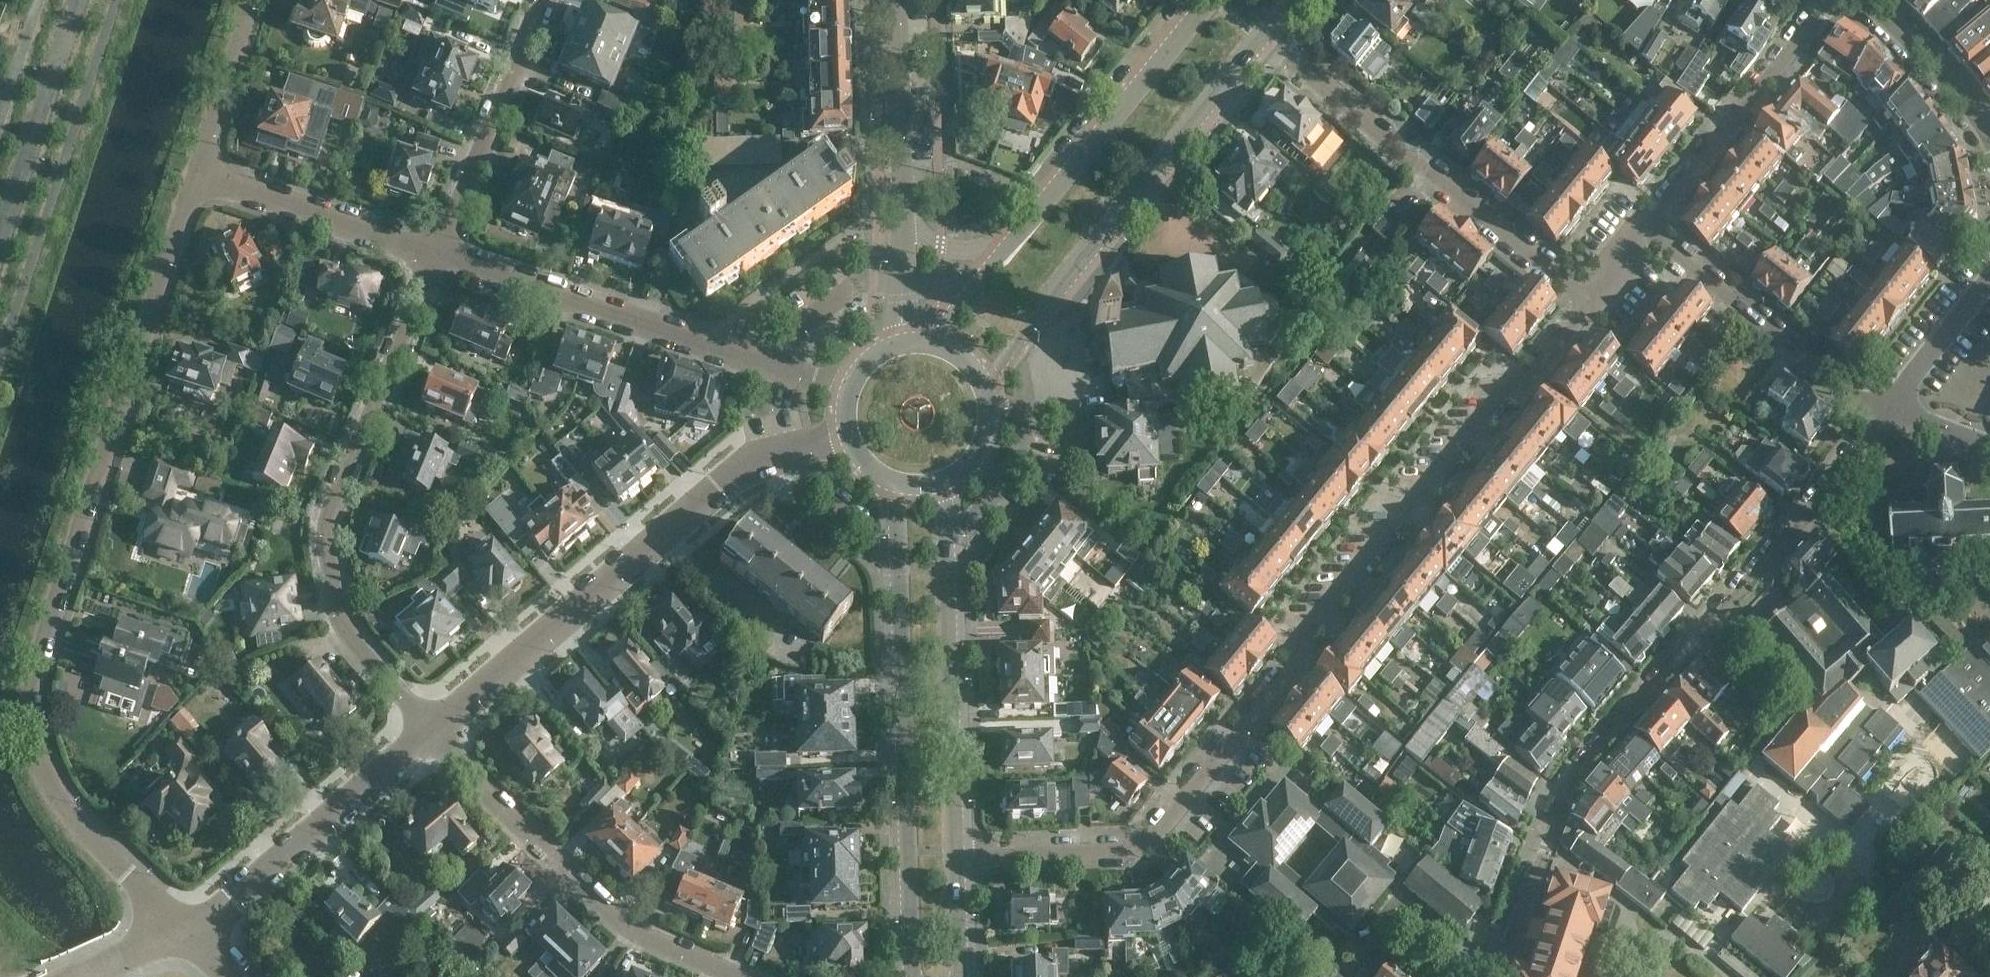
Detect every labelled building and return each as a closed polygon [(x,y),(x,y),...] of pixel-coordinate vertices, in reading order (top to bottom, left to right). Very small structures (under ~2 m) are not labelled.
[(293,28),(308,33),(308,38),(310,42),(314,45),(319,45),(324,43),(327,39),(336,42),(342,24),(344,25),(348,12),(338,9),(341,0),(340,0),(307,0),(303,10),(299,9),(293,28)] [(403,0),(373,0),(373,2),(399,11),(403,0)] [(408,0),(407,0),(399,20),(407,23),(404,31),(416,36),(420,27),(423,28),(430,9),(408,0)] [(494,14),(500,0),(460,0),(494,14)] [(611,3),(634,12),(650,19),(650,18),(655,6),(643,2),(643,0),(612,0),(611,3)] [(725,9),(740,9),(740,0),(725,0),(725,9)] [(952,22),(1001,20),(1000,0),(952,0),(952,22)] [(1102,1),(1117,13),(1122,6),(1125,8),(1131,0),(1103,0),(1102,1)] [(1354,5),(1396,39),(1407,25),(1401,19),(1407,11),(1393,0),(1358,0),(1354,5)] [(1534,0),(1520,0),(1516,5),(1529,15),(1538,3),(1534,0)] [(1623,43),(1638,56),(1671,2),(1673,2),(1674,0),(1660,0),(1657,5),(1654,3),(1623,43)] [(1677,22),(1698,35),(1703,27),(1710,32),(1729,0),(1697,0),(1691,10),(1686,7),(1677,22)] [(1924,23),(1946,0),(1901,0),(1924,23)] [(1924,23),(1951,49),(1971,33),(1959,21),(1979,0),(1946,0),(1924,23)] [(1727,34),(1719,47),(1737,58),(1729,71),(1740,77),(1769,41),(1768,40),(1779,22),(1771,17),(1746,1),(1727,34)] [(1034,34),(1028,42),(1037,50),(1044,42),(1050,36),(1068,51),(1067,52),(1072,56),(1073,55),(1081,62),(1095,45),(1084,35),(1088,30),(1061,7),(1057,4),(1056,6),(1045,18),(1033,33),(1034,34)] [(847,5),(806,7),(798,7),(798,13),(807,13),(807,39),(848,37),(847,5)] [(1411,16),(1427,28),(1429,26),(1436,31),(1442,23),(1419,5),(1411,16)] [(392,12),(380,8),(374,26),(386,30),(392,12)] [(586,8),(573,39),(619,58),(625,43),(628,44),(635,29),(586,8)] [(650,19),(634,12),(630,23),(659,34),(663,23),(650,18),(650,19)] [(1602,22),(1589,13),(1579,26),(1593,35),(1602,22)] [(1951,49),(1949,50),(1968,73),(1982,62),(1974,52),(1989,39),(1989,17),(1971,33),(1951,49)] [(1033,18),(1005,20),(1006,35),(1018,47),(1023,49),(1033,18)] [(1345,21),(1329,42),(1331,44),(1330,45),(1330,47),(1331,49),(1334,51),(1336,51),(1338,51),(1339,50),(1336,54),(1355,69),(1356,68),(1363,73),(1376,56),(1383,61),(1391,51),(1381,44),(1376,40),(1359,27),(1357,30),(1345,21)] [(1877,46),(1845,25),(1818,58),(1826,64),(1821,72),(1837,83),(1841,76),(1850,83),(1855,76),(1877,46)] [(1591,39),(1576,29),(1568,42),(1583,53),(1591,39)] [(1666,39),(1655,32),(1639,58),(1651,65),(1666,39)] [(436,52),(428,70),(461,84),(465,86),(475,63),(464,58),(465,56),(457,53),(459,48),(431,36),(426,47),(436,52)] [(793,64),(794,72),(795,72),(809,71),(849,70),(848,37),(807,39),(808,66),(800,66),(800,64),(793,64)] [(619,58),(573,39),(561,70),(610,90),(616,74),(613,73),(619,58)] [(1855,76),(1856,78),(1870,92),(1893,63),(1877,46),(1855,76)] [(1018,47),(1014,62),(1021,65),(1022,65),(1025,50),(1023,49),(1018,47)] [(1697,53),(1688,47),(1675,68),(1684,74),(1697,53)] [(1020,74),(1002,128),(1022,134),(1025,126),(1031,128),(1033,120),(1035,121),(1041,102),(1045,103),(1046,98),(1049,99),(1053,87),(1050,86),(1051,84),(1043,81),(1044,76),(1049,79),(1057,64),(1041,55),(1025,50),(1022,65),(1021,65),(1020,74)] [(1684,74),(1677,85),(1695,99),(1709,78),(1702,72),(1709,61),(1697,53),(1684,74)] [(1510,84),(1526,64),(1514,54),(1498,74),(1510,84)] [(1968,73),(1982,89),(1989,83),(1989,55),(1982,62),(1968,73)] [(1551,59),(1538,77),(1547,84),(1561,67),(1551,59)] [(1893,63),(1870,92),(1886,108),(1910,82),(1893,63)] [(983,75),(985,78),(984,82),(986,83),(980,103),(981,103),(979,110),(986,113),(983,121),(1002,128),(1020,74),(990,64),(988,68),(985,69),(983,75)] [(461,84),(428,70),(424,68),(413,94),(432,101),(430,106),(448,113),(461,84)] [(799,104),(800,104),(810,104),(850,102),(849,70),(809,71),(795,72),(796,89),(800,89),(800,92),(799,92),(799,104)] [(731,74),(712,74),(713,107),(735,107),(735,88),(731,88),(731,74)] [(1478,82),(1469,74),(1455,91),(1463,99),(1478,82)] [(1538,77),(1524,95),(1534,104),(1548,85),(1547,84),(1538,77)] [(282,101),(271,97),(266,113),(259,115),(256,123),(261,129),(260,133),(261,133),(258,144),(275,150),(277,149),(278,148),(283,150),(282,153),(284,153),(285,150),(315,160),(337,93),(333,92),(332,92),(293,80),(289,79),(282,101)] [(1642,92),(1637,98),(1642,102),(1679,132),(1694,114),(1687,108),(1694,99),(1695,100),(1695,99),(1677,85),(1676,87),(1666,79),(1658,88),(1663,91),(1654,102),(1642,92)] [(1800,81),(1787,96),(1828,128),(1840,113),(1800,81)] [(1910,82),(1886,108),(1874,121),(1882,133),(1891,126),(1900,119),(1913,109),(1924,101),(1910,82)] [(400,93),(375,83),(369,97),(394,107),(400,93)] [(1982,89),(1989,99),(1989,83),(1982,89)] [(602,93),(597,106),(604,109),(625,117),(636,122),(641,109),(602,93)] [(1773,114),(1801,138),(1803,135),(1806,137),(1804,140),(1813,146),(1828,128),(1787,96),(1773,114)] [(353,97),(347,115),(356,119),(363,101),(353,97)] [(549,98),(539,123),(573,138),(579,123),(585,125),(590,115),(578,110),(578,109),(559,100),(558,102),(549,98)] [(1266,120),(1295,143),(1292,147),(1309,161),(1323,143),(1326,147),(1335,135),(1321,124),(1319,126),(1309,118),(1311,116),(1296,104),(1294,107),(1284,98),(1266,120)] [(1427,101),(1414,118),(1430,131),(1444,114),(1427,101)] [(1900,119),(1891,126),(1904,144),(1915,136),(1938,119),(1924,101),(1913,109),(1900,119)] [(850,102),(810,104),(800,104),(801,137),(852,135),(850,102)] [(1642,102),(1628,120),(1665,150),(1679,132),(1642,102)] [(1840,113),(1828,128),(1852,147),(1870,126),(1860,115),(1854,109),(1848,103),(1840,113)] [(1866,110),(1860,103),(1854,109),(1860,115),(1866,110)] [(1474,115),(1469,111),(1455,129),(1458,131),(1447,145),(1468,162),(1494,130),(1502,120),(1482,105),(1474,115)] [(371,131),(379,111),(366,106),(358,126),(371,131)] [(625,117),(604,109),(599,122),(620,130),(625,117)] [(1801,138),(1773,114),(1756,135),(1796,166),(1796,167),(1818,184),(1824,178),(1824,177),(1837,163),(1813,146),(1804,140),(1806,137),(1803,135),(1801,138)] [(1846,196),(1855,203),(1869,191),(1884,178),(1911,165),(1918,162),(1939,146),(1951,137),(1938,119),(1915,136),(1904,144),(1875,166),(1864,178),(1846,196)] [(1624,146),(1650,167),(1665,150),(1628,120),(1613,137),(1624,146)] [(1530,136),(1523,131),(1514,142),(1521,147),(1530,136)] [(794,132),(782,132),(783,143),(794,143),(794,132)] [(1505,201),(1511,194),(1528,172),(1519,164),(1537,143),(1530,136),(1521,147),(1512,159),(1511,158),(1487,188),(1494,193),(1494,196),(1500,202),(1504,201),(1505,201)] [(1564,136),(1559,143),(1570,152),(1576,145),(1564,136)] [(425,191),(426,189),(431,176),(425,174),(429,163),(432,155),(435,156),(439,144),(418,137),(411,156),(400,152),(386,191),(416,201),(420,189),(425,191)] [(1939,146),(1918,162),(1923,168),(1914,172),(1919,180),(1939,169),(1965,155),(1951,137),(1939,146)] [(698,138),(695,146),(701,148),(702,166),(715,165),(714,141),(712,141),(698,138)] [(1753,138),(1738,156),(1769,180),(1783,163),(1753,138)] [(766,139),(753,140),(754,164),(767,163),(766,139)] [(780,139),(766,139),(767,163),(781,162),(780,139)] [(740,140),(727,141),(728,165),(741,164),(740,140)] [(753,140),(740,140),(741,164),(754,164),(753,140)] [(727,141),(714,141),(715,165),(728,165),(727,141)] [(1236,153),(1228,163),(1264,192),(1275,179),(1282,185),(1283,184),(1286,186),(1292,179),(1288,177),(1289,176),(1282,171),(1282,170),(1272,162),(1274,160),(1260,149),(1258,151),(1248,143),(1239,155),(1236,153)] [(1494,144),(1470,174),(1471,175),(1471,178),(1478,183),(1481,182),(1487,188),(1511,158),(1494,144)] [(695,146),(689,166),(702,166),(701,148),(695,146)] [(1615,150),(1606,162),(1635,185),(1650,167),(1624,146),(1618,152),(1615,150)] [(812,170),(787,188),(811,222),(847,197),(844,192),(854,185),(842,169),(836,173),(833,168),(834,167),(823,150),(805,162),(812,170)] [(1583,150),(1568,167),(1571,169),(1598,191),(1612,174),(1583,150)] [(515,188),(552,203),(563,208),(576,176),(570,174),(574,163),(552,154),(549,162),(541,159),(537,170),(521,164),(512,187),(515,188)] [(1939,169),(1919,180),(1922,196),(1922,197),(1922,198),(1930,196),(1933,195),(1971,186),(1965,155),(1939,169)] [(1738,156),(1724,173),(1752,195),(1760,185),(1763,187),(1769,180),(1738,156)] [(1841,158),(1837,163),(1824,177),(1833,185),(1851,166),(1841,158)] [(1264,192),(1228,163),(1220,173),(1222,175),(1214,186),(1223,193),(1221,196),(1235,208),(1233,211),(1244,220),(1246,218),(1254,224),(1263,213),(1254,206),(1264,192)] [(1542,163),(1537,170),(1548,179),(1553,172),(1542,163)] [(1851,166),(1833,185),(1834,186),(1845,197),(1846,196),(1864,178),(1851,166)] [(1560,177),(1554,184),(1584,208),(1598,191),(1571,169),(1568,167),(1560,177)] [(1550,194),(1542,203),(1570,225),(1584,208),(1554,184),(1548,179),(1537,170),(1531,177),(1548,191),(1550,194)] [(1339,173),(1327,188),(1337,195),(1349,181),(1339,173)] [(1711,189),(1738,211),(1741,214),(1754,197),(1752,195),(1724,173),(1711,189)] [(1328,206),(1337,195),(1327,188),(1320,182),(1312,192),(1328,206)] [(1784,183),(1779,189),(1790,199),(1795,192),(1784,183)] [(1922,197),(1890,195),(1889,203),(1894,204),(1919,208),(1933,211),(1977,218),(1971,186),(1933,195),(1930,196),(1922,198),(1922,197)] [(552,203),(515,188),(503,218),(520,225),(521,220),(539,227),(545,212),(548,213),(552,203)] [(787,188),(752,213),(776,247),(811,222),(787,188)] [(1711,189),(1697,205),(1727,230),(1733,223),(1730,221),(1738,211),(1711,189)] [(1790,199),(1779,189),(1773,196),(1784,205),(1790,199)] [(1869,191),(1855,203),(1864,212),(1877,202),(1869,191)] [(592,202),(587,216),(582,230),(595,234),(586,259),(597,263),(599,257),(600,257),(599,260),(613,264),(627,222),(613,217),(614,214),(599,209),(603,196),(596,193),(593,202),(592,202)] [(1523,204),(1511,194),(1505,201),(1517,211),(1523,204)] [(1867,214),(1868,214),(1876,220),(1888,206),(1891,207),(1894,204),(1889,203),(1890,195),(1867,214)] [(592,202),(580,198),(576,213),(587,216),(592,202)] [(1540,201),(1526,219),(1556,243),(1570,225),(1542,203),(1540,201)] [(1697,205),(1683,223),(1713,247),(1727,230),(1697,205)] [(1776,215),(1765,206),(1759,213),(1771,222),(1776,215)] [(1888,206),(1876,220),(1904,242),(1939,268),(1952,251),(1940,242),(1918,224),(1910,219),(1908,220),(1904,224),(1887,211),(1891,207),(1888,206)] [(627,222),(613,264),(627,269),(628,267),(639,271),(646,251),(658,256),(673,211),(660,207),(657,216),(632,208),(627,222)] [(715,207),(699,218),(714,240),(740,273),(776,247),(752,213),(730,229),(715,207)] [(1910,219),(1918,224),(1940,242),(1952,251),(1977,218),(1933,211),(1919,208),(1910,219)] [(1441,211),(1440,210),(1416,239),(1433,254),(1457,224),(1450,218),(1451,215),(1444,210),(1441,211)] [(587,216),(576,213),(571,227),(582,231),(582,230),(587,216)] [(1457,224),(1433,254),(1451,268),(1475,238),(1467,232),(1468,229),(1461,224),(1458,225),(1457,224)] [(1254,228),(1246,238),(1279,264),(1286,255),(1254,228)] [(207,256),(212,266),(214,270),(221,267),(234,292),(261,278),(253,263),(256,261),(248,246),(252,244),(245,230),(212,248),(214,252),(207,256)] [(1796,251),(1803,256),(1818,237),(1812,232),(1796,251)] [(1743,234),(1737,241),(1748,250),(1754,243),(1743,234)] [(1825,242),(1818,237),(1803,256),(1810,262),(1825,242)] [(1475,238),(1451,268),(1468,282),(1492,252),(1491,251),(1491,248),(1485,243),(1481,244),(1475,238)] [(281,243),(272,240),(267,252),(277,256),(281,243)] [(740,273),(714,240),(692,256),(685,247),(668,259),(681,276),(686,272),(705,298),(740,273)] [(1748,250),(1737,241),(1732,247),(1743,256),(1748,250)] [(1884,253),(1872,244),(1867,251),(1878,260),(1884,253)] [(1905,249),(1890,268),(1920,292),(1935,273),(1905,249)] [(1779,251),(1754,281),(1754,287),(1760,292),(1767,291),(1772,295),(1796,265),(1779,251)] [(1861,258),(1873,267),(1878,260),(1867,251),(1861,258)] [(1838,258),(1827,271),(1842,283),(1847,277),(1869,294),(1860,305),(1890,329),(1891,328),(1892,329),(1906,312),(1904,311),(1905,310),(1878,289),(1875,286),(1868,280),(1853,269),(1838,258)] [(1415,277),(1424,266),(1417,260),(1407,272),(1415,277)] [(1796,265),(1772,295),(1778,300),(1777,306),(1784,311),(1789,309),(1813,279),(1796,265)] [(324,266),(316,289),(336,296),(334,302),(369,313),(379,281),(345,270),(344,272),(324,266)] [(1090,344),(1091,347),(1094,365),(1098,364),(1099,371),(1108,369),(1110,380),(1111,381),(1111,385),(1112,387),(1112,389),(1114,391),(1115,391),(1118,391),(1121,391),(1123,390),(1125,388),(1129,414),(1105,415),(1105,426),(1095,427),(1096,464),(1106,463),(1106,475),(1137,473),(1137,486),(1156,485),(1155,472),(1157,472),(1155,414),(1156,414),(1160,407),(1159,406),(1171,404),(1182,411),(1252,399),(1273,367),(1269,365),(1266,350),(1267,350),(1266,344),(1270,343),(1280,335),(1283,325),(1281,315),(1274,306),(1263,301),(1257,302),(1257,297),(1255,297),(1254,290),(1240,281),(1235,282),(1234,280),(1217,284),(1214,266),(1192,270),(1192,269),(1178,271),(1178,273),(1158,277),(1160,285),(1145,288),(1145,286),(1141,286),(1133,279),(1123,292),(1131,299),(1132,304),(1134,303),(1135,307),(1113,311),(1112,310),(1087,315),(1092,340),(1093,340),(1094,344),(1090,344)] [(1887,278),(1878,289),(1905,310),(1920,292),(1890,268),(1884,276),(1887,278)] [(1494,273),(1489,280),(1500,289),(1506,282),(1494,273)] [(1425,285),(1432,291),(1441,279),(1434,274),(1425,285)] [(1448,285),(1441,279),(1432,291),(1438,296),(1448,285)] [(1525,279),(1511,297),(1541,321),(1555,304),(1525,279)] [(1489,280),(1483,286),(1495,296),(1500,289),(1489,280)] [(1667,303),(1693,325),(1696,327),(1710,310),(1681,285),(1667,303)] [(1487,306),(1475,296),(1470,303),(1481,313),(1487,306)] [(1511,297),(1497,314),(1527,338),(1541,321),(1511,297)] [(1839,310),(1828,301),(1823,308),(1834,316),(1839,310)] [(1667,303),(1653,320),(1683,344),(1688,337),(1685,334),(1693,325),(1667,303)] [(1850,317),(1845,323),(1876,348),(1890,329),(1860,305),(1859,306),(1862,308),(1853,319),(1850,317)] [(1823,308),(1817,314),(1829,323),(1834,316),(1823,308)] [(302,316),(284,309),(279,323),(297,331),(302,316)] [(1435,329),(1436,330),(1465,353),(1480,336),(1450,311),(1435,329)] [(450,339),(456,342),(455,345),(466,349),(467,346),(504,361),(512,343),(501,338),(504,330),(495,326),(497,321),(479,314),(477,319),(461,313),(450,339)] [(1497,314),(1483,331),(1513,355),(1527,338),(1497,314)] [(1653,320),(1639,336),(1666,358),(1673,350),(1676,352),(1683,344),(1653,320)] [(1399,329),(1411,338),(1416,331),(1405,322),(1399,329)] [(1724,323),(1718,330),(1729,338),(1735,331),(1724,323)] [(1845,323),(1830,342),(1861,367),(1876,348),(1845,323)] [(287,357),(297,334),(280,327),(270,350),(287,357)] [(1411,338),(1399,329),(1394,336),(1405,345),(1411,338)] [(1436,330),(1422,347),(1451,370),(1465,353),(1436,330)] [(1334,331),(1320,348),(1333,359),(1347,342),(1334,331)] [(1591,334),(1577,351),(1608,376),(1622,358),(1591,334)] [(566,335),(556,365),(540,360),(529,395),(544,400),(556,396),(562,378),(576,383),(590,343),(566,335)] [(1639,336),(1625,354),(1654,378),(1669,361),(1666,358),(1639,336)] [(308,343),(289,389),(331,407),(345,372),(316,360),(321,348),(308,343)] [(590,343),(576,383),(593,388),(594,394),(598,399),(603,401),(601,408),(610,418),(620,386),(609,382),(611,376),(606,375),(614,351),(590,343)] [(1422,347),(1409,363),(1438,387),(1451,370),(1422,347)] [(1700,347),(1694,354),(1706,364),(1711,357),(1700,347)] [(210,404),(216,385),(230,389),(237,368),(244,370),(244,369),(259,374),(261,371),(264,360),(228,348),(222,366),(207,361),(208,357),(193,352),(191,356),(178,352),(169,381),(197,390),(194,399),(210,404)] [(1577,351),(1563,368),(1594,393),(1608,376),(1577,351)] [(1706,364),(1694,354),(1689,361),(1700,371),(1706,364)] [(1372,363),(1383,372),(1389,366),(1377,356),(1372,363)] [(699,373),(665,362),(657,400),(680,404),(677,417),(688,420),(699,373)] [(1409,363),(1395,380),(1424,404),(1438,387),(1409,363)] [(1801,382),(1777,363),(1757,388),(1781,407),(1770,421),(1806,450),(1832,417),(1796,388),(1801,382)] [(1594,393),(1563,368),(1549,386),(1580,411),(1594,393)] [(1277,396),(1290,408),(1315,381),(1303,370),(1277,396)] [(722,380),(699,373),(688,420),(688,423),(691,423),(693,430),(705,433),(710,427),(712,428),(718,424),(714,418),(721,388),(725,385),(722,380)] [(489,396),(477,391),(477,389),(458,381),(457,383),(436,374),(423,406),(472,426),(479,409),(483,411),(489,396)] [(1623,379),(1618,385),(1629,394),(1635,388),(1623,379)] [(1395,380),(1381,397),(1410,421),(1424,404),(1395,380)] [(1684,391),(1673,382),(1667,389),(1679,398),(1684,391)] [(270,386),(258,383),(251,403),(263,407),(270,386)] [(1629,394),(1618,385),(1612,392),(1624,401),(1629,394)] [(632,390),(620,386),(610,418),(624,414),(632,390)] [(520,404),(528,408),(530,403),(528,395),(510,387),(509,389),(509,388),(504,399),(520,406),(520,404)] [(1545,390),(1531,408),(1562,433),(1562,432),(1563,433),(1577,416),(1545,390)] [(1381,397),(1367,414),(1396,438),(1410,421),(1381,397)] [(1676,404),(1668,397),(1654,415),(1662,421),(1676,404)] [(1354,407),(1343,398),(1337,405),(1349,414),(1354,407)] [(1615,411),(1604,402),(1598,409),(1610,418),(1615,411)] [(273,414),(253,406),(247,419),(267,428),(273,414)] [(1548,450),(1559,458),(1570,467),(1575,461),(1564,453),(1565,451),(1554,442),(1562,433),(1531,408),(1517,425),(1548,450)] [(638,485),(657,469),(644,454),(653,447),(624,414),(610,418),(622,432),(621,433),(620,434),(620,436),(620,439),(620,441),(621,443),(622,444),(610,453),(638,485)] [(1367,414),(1353,432),(1382,455),(1396,438),(1367,414)] [(1268,431),(1257,422),(1247,435),(1258,443),(1268,431)] [(1598,433),(1586,424),(1580,431),(1592,441),(1598,433)] [(1315,432),(1327,441),(1333,434),(1321,425),(1315,432)] [(1517,425),(1503,442),(1534,466),(1548,450),(1517,425)] [(273,430),(252,480),(285,493),(297,466),(305,470),(314,447),(273,430)] [(1382,455),(1353,432),(1352,431),(1333,454),(1363,479),(1382,455)] [(661,434),(652,444),(669,463),(679,454),(661,434)] [(410,437),(404,452),(414,457),(413,461),(415,462),(406,485),(428,494),(434,479),(441,482),(448,465),(456,469),(460,459),(475,465),(480,453),(459,445),(455,456),(433,447),(433,444),(423,440),(423,442),(410,437)] [(1305,445),(1316,454),(1322,447),(1311,438),(1305,445)] [(1662,439),(1641,463),(1652,472),(1672,448),(1662,439)] [(1503,442),(1490,458),(1520,483),(1534,466),(1503,442)] [(1740,450),(1734,458),(1737,462),(1783,497),(1794,482),(1802,481),(1807,475),(1806,466),(1796,459),(1788,460),(1765,442),(1754,457),(1745,451),(1740,450)] [(561,456),(560,456),(578,477),(587,488),(598,479),(618,502),(638,485),(610,453),(595,466),(589,466),(588,465),(587,466),(575,452),(577,451),(572,446),(566,451),(560,444),(555,449),(561,456)] [(1319,472),(1320,472),(1349,496),(1363,479),(1333,454),(1319,472)] [(1631,462),(1622,455),(1610,470),(1619,478),(1631,462)] [(578,477),(560,456),(551,464),(569,486),(578,477)] [(1490,458),(1476,475),(1506,500),(1520,483),(1490,458)] [(1570,467),(1559,458),(1553,466),(1564,475),(1570,467)] [(191,488),(192,485),(208,490),(206,495),(217,499),(222,484),(154,461),(143,496),(160,502),(146,543),(190,557),(195,539),(232,552),(242,523),(229,518),(229,517),(222,515),(221,516),(186,504),(181,521),(165,515),(175,483),(191,488)] [(1704,472),(1694,463),(1686,472),(1697,480),(1704,472)] [(1646,473),(1638,467),(1626,482),(1635,488),(1646,473)] [(1222,478),(1212,471),(1204,480),(1214,489),(1222,478)] [(1931,548),(1932,569),(1969,567),(1968,546),(1983,546),(1983,550),(1987,549),(1988,554),(1989,554),(1989,509),(1982,510),(1982,507),(1980,507),(1980,510),(1966,511),(1965,494),(1969,494),(1968,491),(1965,491),(1956,475),(1959,472),(1956,471),(1953,474),(1936,475),(1933,471),(1931,472),(1934,477),(1926,492),(1924,492),(1924,496),(1928,495),(1929,512),(1917,513),(1917,510),(1915,510),(1915,513),(1897,513),(1897,510),(1895,510),(1895,514),(1891,514),(1893,551),(1894,551),(1895,559),(1912,558),(1912,549),(1917,549),(1917,552),(1920,552),(1920,549),(1921,549),(1931,548)] [(1294,481),(1282,472),(1277,479),(1288,488),(1294,481)] [(1320,472),(1306,490),(1335,513),(1349,496),(1320,472)] [(1476,475),(1462,492),(1493,517),(1506,500),(1476,475)] [(1719,494),(1720,498),(1727,504),(1728,503),(1756,525),(1770,507),(1742,485),(1742,486),(1735,481),(1729,481),(1719,494)] [(1623,484),(1613,496),(1622,502),(1631,491),(1623,484)] [(1716,495),(1708,488),(1708,489),(1701,484),(1696,490),(1711,501),(1716,495)] [(1536,486),(1530,493),(1541,502),(1547,495),(1536,486)] [(572,487),(547,509),(573,539),(598,518),(572,487)] [(1306,490),(1292,507),(1321,530),(1335,513),(1306,490)] [(1462,492),(1448,509),(1479,534),(1493,517),(1462,492)] [(1254,506),(1266,515),(1271,509),(1260,499),(1254,506)] [(512,529),(521,540),(526,535),(533,544),(548,561),(573,539),(547,509),(540,501),(527,512),(529,514),(512,529)] [(1713,521),(1741,543),(1756,525),(1728,503),(1727,504),(1713,521)] [(1266,515),(1254,506),(1249,513),(1261,522),(1266,515)] [(1292,507),(1278,524),(1307,547),(1321,530),(1292,507)] [(1058,508),(1041,529),(1076,557),(1087,544),(1081,539),(1087,532),(1079,525),(1080,523),(1067,514),(1066,515),(1058,508)] [(1479,534),(1448,509),(1434,527),(1465,552),(1479,535),(1479,534)] [(1590,524),(1592,525),(1607,539),(1608,540),(1620,526),(1601,511),(1590,524)] [(504,512),(493,522),(502,532),(512,522),(504,512)] [(1696,526),(1690,533),(1726,562),(1738,547),(1713,526),(1712,527),(1697,515),(1692,523),(1696,526)] [(375,541),(368,558),(393,569),(400,552),(414,557),(419,545),(427,548),(435,530),(402,516),(397,527),(376,518),(367,538),(375,541)] [(1508,520),(1502,527),(1514,536),(1519,529),(1508,520)] [(1278,524),(1265,541),(1293,564),(1307,547),(1278,524)] [(749,525),(719,562),(745,583),(775,546),(749,525)] [(1580,538),(1575,543),(1585,552),(1591,558),(1607,539),(1592,525),(1581,539),(1580,538)] [(1041,529),(1024,549),(1054,573),(1060,566),(1065,571),(1076,557),(1041,529)] [(1243,543),(1232,533),(1227,540),(1238,549),(1243,543)] [(1429,533),(1415,550),(1445,575),(1445,574),(1446,575),(1460,558),(1429,533)] [(1690,546),(1685,552),(1689,555),(1714,576),(1726,562),(1690,533),(1684,541),(1690,546)] [(1814,534),(1782,572),(1805,599),(1827,579),(1822,573),(1836,556),(1832,552),(1833,551),(1814,534)] [(486,540),(465,559),(479,574),(474,578),(488,594),(492,591),(501,601),(523,582),(486,540)] [(1238,549),(1227,540),(1221,547),(1232,556),(1238,549)] [(1648,547),(1655,553),(1703,590),(1714,576),(1689,555),(1682,563),(1654,540),(1648,547)] [(1265,541),(1251,558),(1280,581),(1293,564),(1265,541)] [(1575,543),(1564,557),(1574,566),(1585,552),(1575,543)] [(1140,557),(1124,544),(1116,554),(1132,568),(1140,557)] [(775,546),(745,583),(771,603),(800,567),(775,546)] [(1921,569),(1921,578),(1921,587),(1921,596),(1921,605),(1929,623),(1929,622),(1935,629),(1941,635),(1948,641),(1954,647),(1962,655),(1963,656),(1970,649),(1969,647),(1963,640),(1957,633),(1951,627),(1945,620),(1943,618),(1945,616),(1937,598),(1934,598),(1934,595),(1933,586),(1932,578),(1932,569),(1931,548),(1921,549),(1921,552),(1921,561),(1921,569)] [(1024,549),(1006,570),(1041,599),(1053,585),(1047,580),(1054,573),(1024,549)] [(1415,550),(1401,568),(1431,592),(1445,575),(1415,550)] [(1616,559),(1607,553),(1600,563),(1609,569),(1616,559)] [(1670,577),(1665,584),(1691,605),(1703,590),(1655,553),(1649,560),(1670,577)] [(1549,565),(1538,557),(1526,573),(1536,581),(1549,565)] [(1574,566),(1564,557),(1551,571),(1561,579),(1562,578),(1563,579),(1574,566)] [(1237,574),(1266,598),(1280,581),(1251,558),(1237,574)] [(1135,571),(1152,584),(1159,575),(1142,562),(1135,571)] [(456,563),(447,570),(459,586),(469,577),(456,563)] [(800,567),(771,603),(796,623),(825,587),(800,567)] [(1205,567),(1199,574),(1211,583),(1216,576),(1205,567)] [(1401,568),(1387,585),(1417,609),(1425,599),(1436,608),(1435,609),(1446,618),(1447,617),(1454,624),(1460,617),(1452,611),(1453,610),(1441,601),(1431,592),(1401,568)] [(396,623),(426,657),(430,654),(434,657),(447,646),(444,642),(461,627),(437,600),(443,594),(448,601),(462,589),(459,586),(447,570),(438,578),(418,586),(422,595),(413,602),(416,606),(396,623)] [(997,573),(993,577),(993,585),(998,588),(999,617),(1019,617),(1020,620),(1038,620),(1038,603),(1036,603),(1035,594),(1006,570),(1004,573),(997,573)] [(1548,596),(1561,579),(1551,571),(1537,587),(1548,596)] [(1266,598),(1237,574),(1236,573),(1221,591),(1251,616),(1266,598)] [(1624,598),(1631,603),(1640,612),(1634,619),(1658,639),(1670,626),(1637,597),(1637,596),(1634,594),(1635,594),(1617,578),(1608,589),(1622,600),(1624,598)] [(1798,605),(1762,636),(1814,697),(1807,702),(1809,704),(1785,732),(1761,760),(1792,786),(1793,786),(1805,795),(1808,791),(1816,797),(1817,805),(1821,809),(1849,833),(1850,833),(1868,811),(1869,809),(1868,808),(1866,807),(1845,789),(1855,778),(1860,782),(1861,782),(1868,773),(1876,763),(1871,760),(1872,759),(1881,747),(1887,751),(1902,732),(1897,728),(1879,712),(1870,713),(1868,711),(1859,704),(1852,696),(1849,692),(1868,676),(1870,674),(1888,695),(1890,698),(1893,702),(1896,705),(1913,690),(1933,674),(1942,666),(1908,627),(1895,638),(1884,646),(1875,636),(1868,627),(1864,622),(1871,616),(1867,612),(1860,618),(1849,605),(1856,599),(1849,591),(1842,597),(1827,579),(1805,599),(1798,605)] [(247,604),(239,605),(242,621),(249,620),(252,635),(295,629),(290,599),(294,598),(291,581),(244,588),(247,604)] [(1387,585),(1373,602),(1403,626),(1417,609),(1387,585)] [(825,587),(796,623),(822,644),(852,608),(830,591),(825,587)] [(1640,587),(1635,594),(1634,594),(1637,596),(1637,597),(1670,626),(1683,611),(1659,591),(1653,598),(1640,587)] [(1089,588),(1082,596),(1097,608),(1104,600),(1089,588)] [(1446,595),(1441,601),(1453,610),(1458,604),(1446,595)] [(1097,608),(1082,596),(1075,606),(1090,618),(1097,608)] [(1542,609),(1529,598),(1500,632),(1514,644),(1535,620),(1534,619),(1542,609)] [(1373,602),(1359,619),(1389,643),(1403,626),(1373,602)] [(658,634),(661,637),(654,644),(665,657),(674,650),(680,657),(689,649),(690,650),(693,648),(694,650),(695,649),(706,663),(724,648),(697,617),(688,624),(671,604),(650,622),(659,633),(658,634)] [(1613,624),(1646,653),(1658,639),(1634,619),(1626,611),(1620,618),(1618,616),(1612,623),(1613,624)] [(1226,623),(1215,614),(1209,621),(1221,630),(1226,623)] [(1345,636),(1375,660),(1384,668),(1398,651),(1389,643),(1359,619),(1345,636)] [(1608,619),(1596,634),(1602,639),(1610,646),(1610,647),(1634,668),(1646,653),(1613,624),(1612,623),(1608,619)] [(1247,620),(1233,637),(1263,662),(1277,645),(1247,620)] [(1049,623),(1029,624),(1030,634),(1054,633),(1054,625),(1049,623)] [(122,624),(113,650),(147,662),(147,663),(156,667),(159,658),(165,660),(172,641),(122,624)] [(1108,635),(1094,624),(1086,633),(1087,641),(1097,648),(1108,635)] [(1920,697),(1918,698),(1979,763),(1989,753),(1989,627),(1969,647),(1970,649),(1963,656),(1920,697)] [(1419,629),(1413,636),(1424,645),(1430,638),(1419,629)] [(1201,653),(1213,640),(1201,630),(1190,644),(1201,653)] [(1487,640),(1476,631),(1463,647),(1474,656),(1487,640)] [(1030,634),(1028,634),(1028,645),(1055,644),(1054,633),(1030,634)] [(1485,651),(1484,652),(1495,661),(1496,661),(1510,644),(1498,634),(1485,651)] [(1345,636),(1331,653),(1361,677),(1375,660),(1345,636)] [(1424,645),(1413,636),(1408,642),(1419,651),(1424,645)] [(1233,637),(1219,654),(1249,679),(1263,662),(1233,637)] [(1585,643),(1554,679),(1593,713),(1624,677),(1616,671),(1622,664),(1591,638),(1586,644),(1585,643)] [(624,644),(608,658),(648,704),(664,690),(638,661),(639,660),(633,653),(632,654),(624,644)] [(147,662),(113,650),(103,647),(93,675),(121,685),(118,692),(139,699),(144,683),(140,682),(147,663),(147,662)] [(1001,680),(1048,678),(1055,678),(1054,650),(1047,651),(1027,651),(1027,650),(1011,651),(1011,652),(1000,653),(1001,680)] [(1484,652),(1473,666),(1482,674),(1495,661),(1484,652)] [(231,653),(215,659),(220,673),(221,674),(236,668),(236,667),(231,653)] [(1331,653),(1317,671),(1348,696),(1362,678),(1361,677),(1331,653)] [(1219,654),(1205,671),(1207,673),(1235,696),(1249,679),(1219,654)] [(1180,675),(1171,686),(1205,713),(1220,695),(1201,679),(1207,673),(1205,671),(1189,659),(1183,666),(1190,671),(1184,678),(1180,675)] [(1700,661),(1663,699),(1688,724),(1714,749),(1728,734),(1705,712),(1720,696),(1729,704),(1733,700),(1752,718),(1759,710),(1740,693),(1737,696),(1700,661)] [(236,668),(221,674),(229,684),(250,676),(245,663),(236,667),(236,668)] [(1390,663),(1384,670),(1396,679),(1401,673),(1390,663)] [(301,686),(296,691),(304,700),(309,696),(333,724),(359,702),(346,687),(340,692),(318,666),(298,683),(301,686)] [(1482,674),(1473,666),(1444,700),(1479,731),(1489,723),(1470,704),(1477,697),(1486,705),(1500,687),(1482,674)] [(1396,679),(1384,670),(1379,677),(1390,686),(1396,679)] [(1314,674),(1300,692),(1329,716),(1343,699),(1314,674)] [(583,678),(562,696),(572,707),(571,708),(576,714),(577,713),(592,731),(601,723),(602,724),(606,721),(608,724),(612,720),(625,736),(639,724),(610,690),(601,699),(583,678)] [(1048,678),(1001,680),(1002,708),(1013,707),(1013,709),(1029,708),(1029,707),(1049,706),(1048,678)] [(801,719),(801,721),(851,719),(850,690),(810,692),(810,679),(784,680),(784,705),(796,704),(797,706),(803,706),(803,719),(801,719)] [(1542,693),(1538,698),(1571,727),(1584,712),(1560,691),(1561,691),(1552,683),(1548,682),(1542,689),(1542,693)] [(1205,713),(1171,686),(1156,704),(1190,732),(1205,714),(1204,714),(1205,713)] [(159,688),(152,708),(167,713),(177,703),(168,691),(159,688)] [(1300,692),(1286,709),(1315,733),(1329,716),(1300,692)] [(1153,703),(1140,693),(1134,700),(1147,710),(1153,703)] [(1415,736),(1405,749),(1422,763),(1454,724),(1465,732),(1464,733),(1470,738),(1466,743),(1501,771),(1494,780),(1491,785),(1522,809),(1535,783),(1508,762),(1510,760),(1504,755),(1486,741),(1487,739),(1481,734),(1482,733),(1479,731),(1444,700),(1438,695),(1416,722),(1412,718),(1404,728),(1415,736)] [(1363,697),(1357,704),(1368,713),(1374,706),(1363,697)] [(1525,713),(1538,724),(1558,742),(1571,727),(1538,698),(1525,713)] [(1688,724),(1663,699),(1647,716),(1673,740),(1688,724)] [(1096,704),(1071,706),(1072,717),(1079,717),(1098,717),(1096,704)] [(1145,726),(1174,750),(1175,750),(1190,732),(1156,704),(1141,723),(1145,726)] [(1286,709),(1271,726),(1300,751),(1315,733),(1286,709)] [(183,713),(172,723),(186,738),(196,728),(183,713)] [(1647,716),(1633,732),(1667,763),(1681,748),(1647,716)] [(1101,733),(1098,717),(1079,717),(1080,734),(1101,733)] [(851,719),(801,721),(802,735),(798,735),(798,756),(852,754),(851,719)] [(531,722),(505,744),(529,772),(524,776),(532,785),(537,781),(541,785),(560,768),(538,742),(543,737),(531,722)] [(1538,724),(1514,751),(1540,773),(1563,746),(1558,742),(1538,724)] [(236,746),(226,754),(257,789),(278,771),(261,750),(270,743),(254,725),(236,739),(238,742),(235,745),(236,746)] [(1512,733),(1503,725),(1497,732),(1507,740),(1512,733)] [(1174,750),(1145,726),(1129,745),(1159,769),(1174,750)] [(1130,768),(1124,763),(1132,754),(1103,731),(1097,751),(1109,761),(1098,774),(1095,771),(1089,778),(1090,791),(1100,791),(1105,784),(1129,804),(1146,784),(1129,769),(1130,768)] [(1630,735),(1616,752),(1644,777),(1659,760),(1630,735)] [(1336,752),(1341,746),(1330,736),(1324,743),(1336,752)] [(1048,738),(1014,740),(1004,740),(1005,769),(1049,767),(1048,738)] [(641,741),(631,750),(641,760),(650,750),(641,741)] [(181,743),(167,753),(182,770),(195,760),(181,743)] [(1336,752),(1324,743),(1319,749),(1330,759),(1336,752)] [(1616,752),(1601,768),(1630,793),(1644,777),(1616,752)] [(708,770),(689,755),(680,766),(701,782),(708,770)] [(754,756),(754,769),(786,768),(785,755),(754,756)] [(1418,767),(1406,759),(1392,778),(1404,787),(1418,767)] [(1461,779),(1436,759),(1428,769),(1453,789),(1461,779)] [(1720,771),(1731,781),(1740,772),(1728,761),(1720,771)] [(1665,766),(1664,766),(1659,772),(1671,783),(1676,777),(1665,766)] [(786,768),(754,769),(755,783),(785,782),(785,770),(786,770),(786,768)] [(631,772),(616,787),(627,797),(641,782),(631,772)] [(1599,772),(1585,789),(1613,813),(1609,818),(1621,827),(1631,836),(1639,827),(1627,817),(1636,805),(1617,789),(1619,788),(1599,772)] [(1388,776),(1386,779),(1387,780),(1379,790),(1391,798),(1398,788),(1393,784),(1395,782),(1388,776)] [(799,781),(790,781),(791,796),(796,795),(796,812),(808,812),(808,814),(828,813),(828,811),(852,810),(851,778),(840,778),(840,777),(830,777),(830,778),(799,780),(799,781)] [(147,807),(159,820),(167,813),(189,840),(215,818),(204,804),(209,800),(199,788),(194,793),(181,778),(147,807)] [(597,806),(599,804),(615,787),(606,779),(588,797),(597,806)] [(1740,805),(1754,784),(1745,779),(1732,800),(1740,805)] [(1251,858),(1248,862),(1257,870),(1244,886),(1251,892),(1247,897),(1296,937),(1312,917),(1333,934),(1336,930),(1345,937),(1394,877),(1393,875),(1399,868),(1392,863),(1390,865),(1368,848),(1387,825),(1367,808),(1343,788),(1325,810),(1308,797),(1305,801),(1285,784),(1265,808),(1261,806),(1231,841),(1251,858)] [(1491,785),(1479,802),(1513,829),(1522,809),(1491,785)] [(1706,785),(1699,793),(1699,794),(1708,802),(1715,793),(1706,785)] [(1053,788),(1043,788),(1006,790),(1007,817),(1044,815),(1044,812),(1054,812),(1053,788)] [(1771,876),(1790,853),(1780,844),(1767,835),(1779,820),(1772,813),(1778,807),(1755,788),(1737,810),(1729,804),(1681,865),(1688,871),(1670,893),(1693,912),(1699,904),(1707,910),(1719,895),(1741,913),(1760,890),(1756,887),(1768,873),(1771,876)] [(1578,833),(1602,852),(1604,850),(1603,850),(1621,827),(1609,818),(1613,813),(1587,790),(1572,807),(1568,820),(1580,830),(1578,833)] [(1080,793),(1081,806),(1089,806),(1088,792),(1080,793)] [(1650,803),(1640,793),(1634,799),(1645,808),(1650,803)] [(591,841),(607,857),(633,830),(636,827),(625,817),(631,811),(621,802),(615,808),(595,828),(599,832),(591,841)] [(1705,815),(1713,821),(1723,809),(1716,802),(1705,815)] [(1446,828),(1462,837),(1471,842),(1504,856),(1510,837),(1498,831),(1500,828),(1493,822),(1462,803),(1446,828)] [(423,859),(446,840),(462,859),(478,845),(466,831),(465,832),(461,827),(464,824),(447,805),(421,827),(416,821),(402,834),(423,859)] [(1568,820),(1559,845),(1615,888),(1614,889),(1649,916),(1663,899),(1602,852),(1578,833),(1580,830),(1568,820)] [(804,824),(779,825),(779,838),(805,837),(804,824)] [(680,829),(669,847),(680,853),(690,836),(689,835),(691,833),(682,827),(680,830),(680,829)] [(1445,827),(1439,845),(1451,855),(1497,876),(1504,856),(1471,842),(1462,837),(1446,828),(1445,827)] [(633,830),(607,857),(620,870),(619,871),(629,881),(639,871),(641,874),(652,862),(650,860),(663,847),(651,836),(645,842),(633,830)] [(800,852),(801,869),(854,867),(856,867),(855,847),(859,843),(858,839),(855,836),(851,836),(848,839),(838,840),(838,836),(809,838),(809,852),(800,852)] [(1439,845),(1431,853),(1440,861),(1461,870),(1457,881),(1459,882),(1455,885),(1472,899),(1478,890),(1490,896),(1497,876),(1451,855),(1439,845)] [(1943,846),(1918,875),(1938,893),(1963,863),(1943,846)] [(672,888),(665,903),(674,907),(674,908),(701,919),(718,878),(717,877),(717,876),(704,871),(707,864),(680,853),(671,871),(680,875),(674,888),(672,888)] [(1422,857),(1406,876),(1411,880),(1405,887),(1458,932),(1480,906),(1472,899),(1455,885),(1422,857)] [(1167,879),(1196,904),(1201,908),(1218,888),(1186,862),(1185,864),(1181,864),(1167,879)] [(854,867),(801,869),(802,888),(812,887),(813,894),(806,894),(807,905),(813,905),(813,908),(855,906),(854,867)] [(494,875),(489,880),(484,885),(487,889),(476,900),(486,909),(482,913),(493,925),(498,920),(498,921),(502,917),(505,920),(518,907),(515,904),(526,892),(525,891),(530,885),(520,875),(515,881),(504,871),(497,878),(494,875)] [(1883,883),(1874,875),(1867,884),(1876,891),(1883,883)] [(718,878),(701,919),(729,931),(742,901),(738,899),(743,888),(719,877),(718,878)] [(1160,888),(1151,893),(1168,928),(1184,920),(1196,904),(1167,879),(1160,888)] [(1508,976),(1574,976),(1589,931),(1595,933),(1606,901),(1553,883),(1543,915),(1549,917),(1543,936),(1530,931),(1525,946),(1538,950),(1531,972),(1512,965),(1508,976)] [(434,889),(407,912),(416,920),(430,909),(442,898),(434,889)] [(1142,897),(1132,898),(1133,935),(1154,934),(1160,946),(1166,942),(1172,953),(1168,955),(1173,966),(1184,961),(1178,947),(1173,936),(1172,935),(1168,928),(1151,893),(1142,897)] [(358,947),(368,936),(375,942),(379,943),(381,944),(383,944),(385,943),(387,942),(391,939),(399,930),(403,934),(416,920),(407,912),(393,898),(374,918),(353,899),(350,902),(342,894),(326,912),(338,923),(337,925),(338,925),(336,928),(331,935),(344,947),(351,941),(358,947)] [(1009,897),(1010,903),(1011,927),(1012,927),(1012,931),(1025,930),(1025,926),(1056,925),(1056,907),(1047,907),(1047,896),(1009,897)] [(1133,935),(1132,898),(1111,899),(1109,902),(1106,902),(1107,943),(1133,942),(1133,935)] [(747,903),(747,920),(744,926),(759,932),(762,925),(763,925),(762,902),(747,903)] [(787,909),(787,910),(787,925),(810,924),(809,908),(787,909)] [(430,909),(416,920),(426,930),(439,919),(430,909)] [(531,976),(538,976),(547,968),(548,968),(554,962),(554,961),(578,936),(555,913),(531,939),(547,955),(537,965),(528,974),(531,976)] [(1774,976),(1788,976),(1802,961),(1787,948),(1796,937),(1773,919),(1764,930),(1749,918),(1730,941),(1774,976)] [(1266,928),(1255,919),(1246,930),(1254,937),(1266,928)] [(762,925),(759,932),(760,933),(753,949),(766,955),(778,925),(763,925),(762,925)] [(807,960),(805,960),(806,975),(822,974),(823,970),(840,969),(840,975),(860,974),(859,950),(864,950),(864,931),(814,933),(815,945),(806,945),(807,960)] [(516,932),(501,948),(511,957),(526,942),(516,932)] [(1179,933),(1173,936),(1178,947),(1185,943),(1179,933)] [(554,961),(554,962),(548,968),(539,976),(551,976),(552,976),(553,976),(584,976),(602,958),(578,936),(554,961)] [(1075,952),(1100,952),(1099,939),(1074,939),(1075,952)] [(1265,948),(1253,962),(1251,976),(1271,976),(1272,970),(1274,969),(1279,954),(1265,948)] [(1921,976),(1964,976),(1932,948),(1920,962),(1928,969),(1921,976)] [(1053,976),(1067,976),(1067,952),(1052,952),(1053,966),(1037,966),(1037,969),(1013,969),(1013,976),(1053,976)] [(1302,965),(1286,952),(1277,963),(1292,975),(1302,965)] [(1134,953),(1125,953),(1126,968),(1137,967),(1137,962),(1134,953)] [(1317,958),(1313,962),(1310,976),(1355,976),(1342,966),(1336,974),(1317,958)] [(1380,966),(1371,976),(1394,976),(1380,966)]
